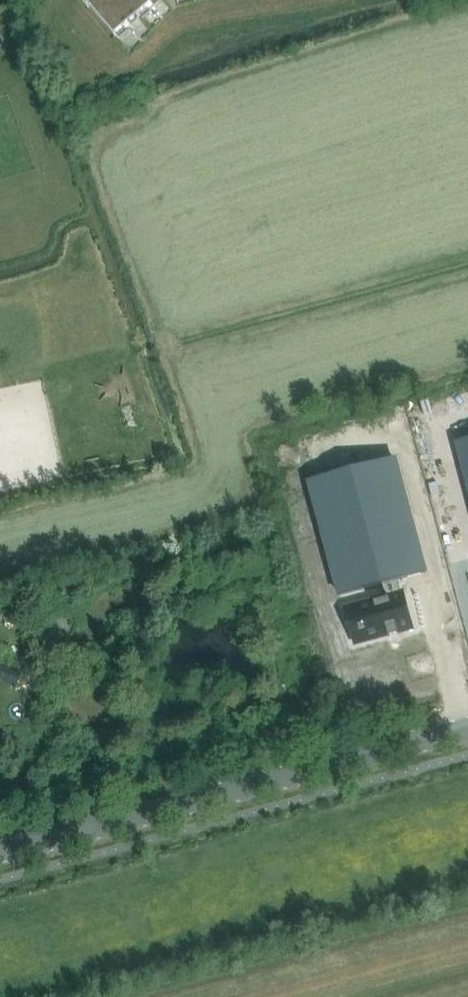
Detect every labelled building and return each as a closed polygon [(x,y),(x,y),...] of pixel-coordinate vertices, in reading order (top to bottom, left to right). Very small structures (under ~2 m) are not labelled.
[(116,37),(160,0),(84,0),(107,27),(116,37)] [(456,442),(467,486),(467,439),(456,442)] [(381,446),(304,466),(334,578),(368,569),(372,583),(336,592),(346,629),(399,615),(390,578),(387,579),(383,565),(411,558),(381,446)]
